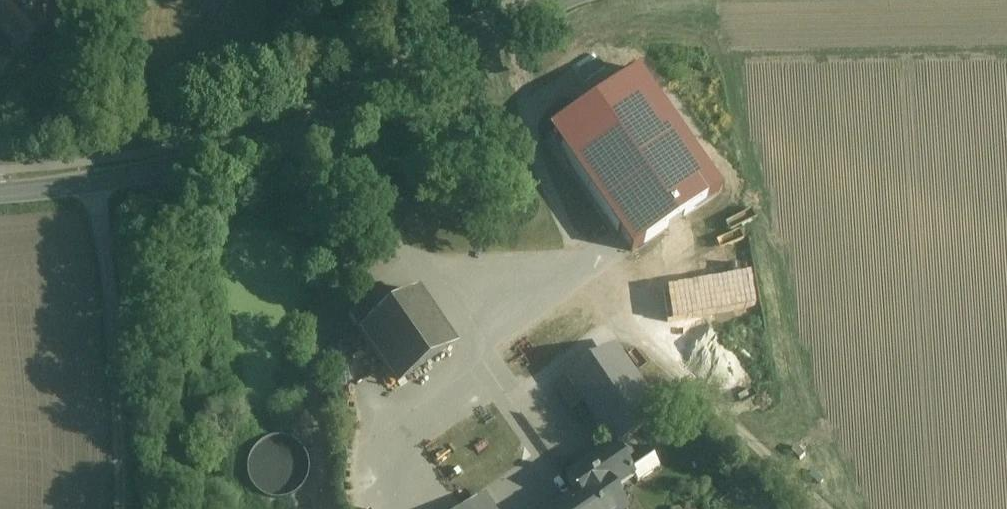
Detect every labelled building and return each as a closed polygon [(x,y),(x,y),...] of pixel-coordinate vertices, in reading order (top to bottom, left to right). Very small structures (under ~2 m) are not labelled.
[(0,14),(0,28),(21,50),(54,19),(36,0),(14,0),(0,14)] [(14,0),(0,0),(0,14),(14,0)] [(640,79),(549,145),(635,254),(718,189),(640,79)] [(415,296),(359,335),(395,385),(443,351),(450,346),(415,296)] [(614,449),(615,451),(625,444),(655,423),(606,352),(566,381),(614,449)] [(314,476),(285,434),(254,456),(284,498),(314,476)] [(625,444),(615,451),(632,476),(637,483),(659,468),(646,449),(633,457),(625,444)] [(567,482),(578,498),(562,508),(623,508),(611,491),(632,476),(615,451),(614,449),(567,482)]
